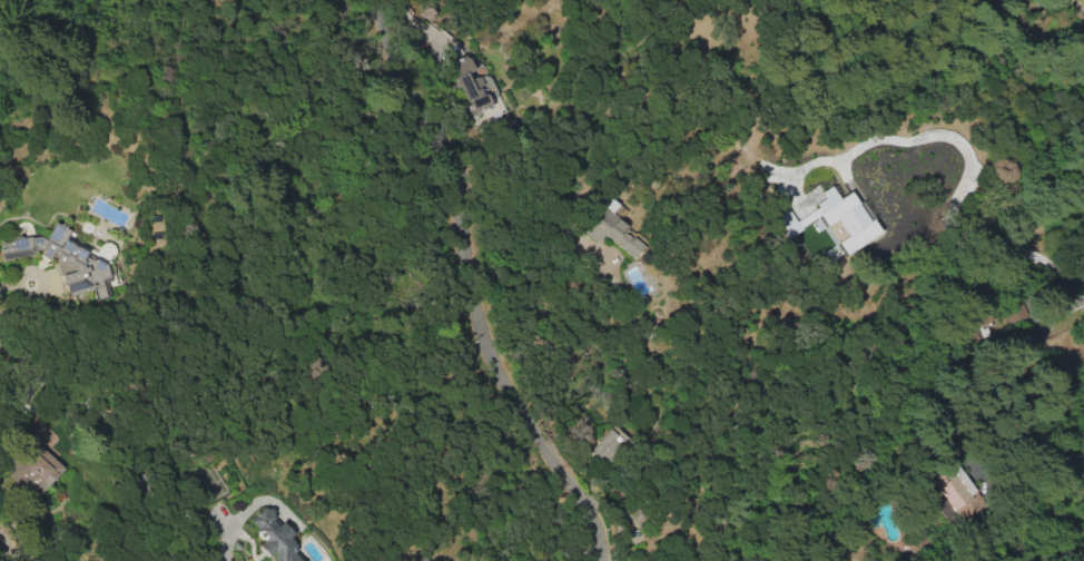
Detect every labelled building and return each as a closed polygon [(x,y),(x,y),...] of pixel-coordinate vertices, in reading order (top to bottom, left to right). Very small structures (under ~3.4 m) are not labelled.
[(451,61),(471,115),(492,107),(487,93),(493,91),(487,74),(477,78),(468,54),(451,61)] [(880,233),(850,190),(839,198),(830,185),(821,192),(824,197),(814,205),(817,208),(798,222),(788,208),(775,218),(788,237),(820,215),(828,225),(837,219),(848,235),(839,242),(848,255),(880,233)] [(603,235),(634,259),(643,246),(624,231),(628,226),(600,204),(579,230),(596,244),(603,235)] [(2,259),(0,247),(2,247),(1,240),(39,235),(45,238),(53,222),(69,229),(66,239),(106,263),(110,280),(106,282),(110,297),(71,306),(53,252),(48,259),(40,254),(42,248),(31,250),(32,255),(2,259)] [(590,450),(607,466),(629,441),(612,426),(590,450)] [(20,458),(6,473),(34,499),(63,468),(36,444),(22,459),(20,458)] [(956,514),(981,497),(958,463),(933,480),(956,514)] [(302,560),(274,560),(275,551),(269,555),(258,544),(266,537),(249,521),(265,506),(293,534),(288,538),(296,544),(296,554),(302,560)]
